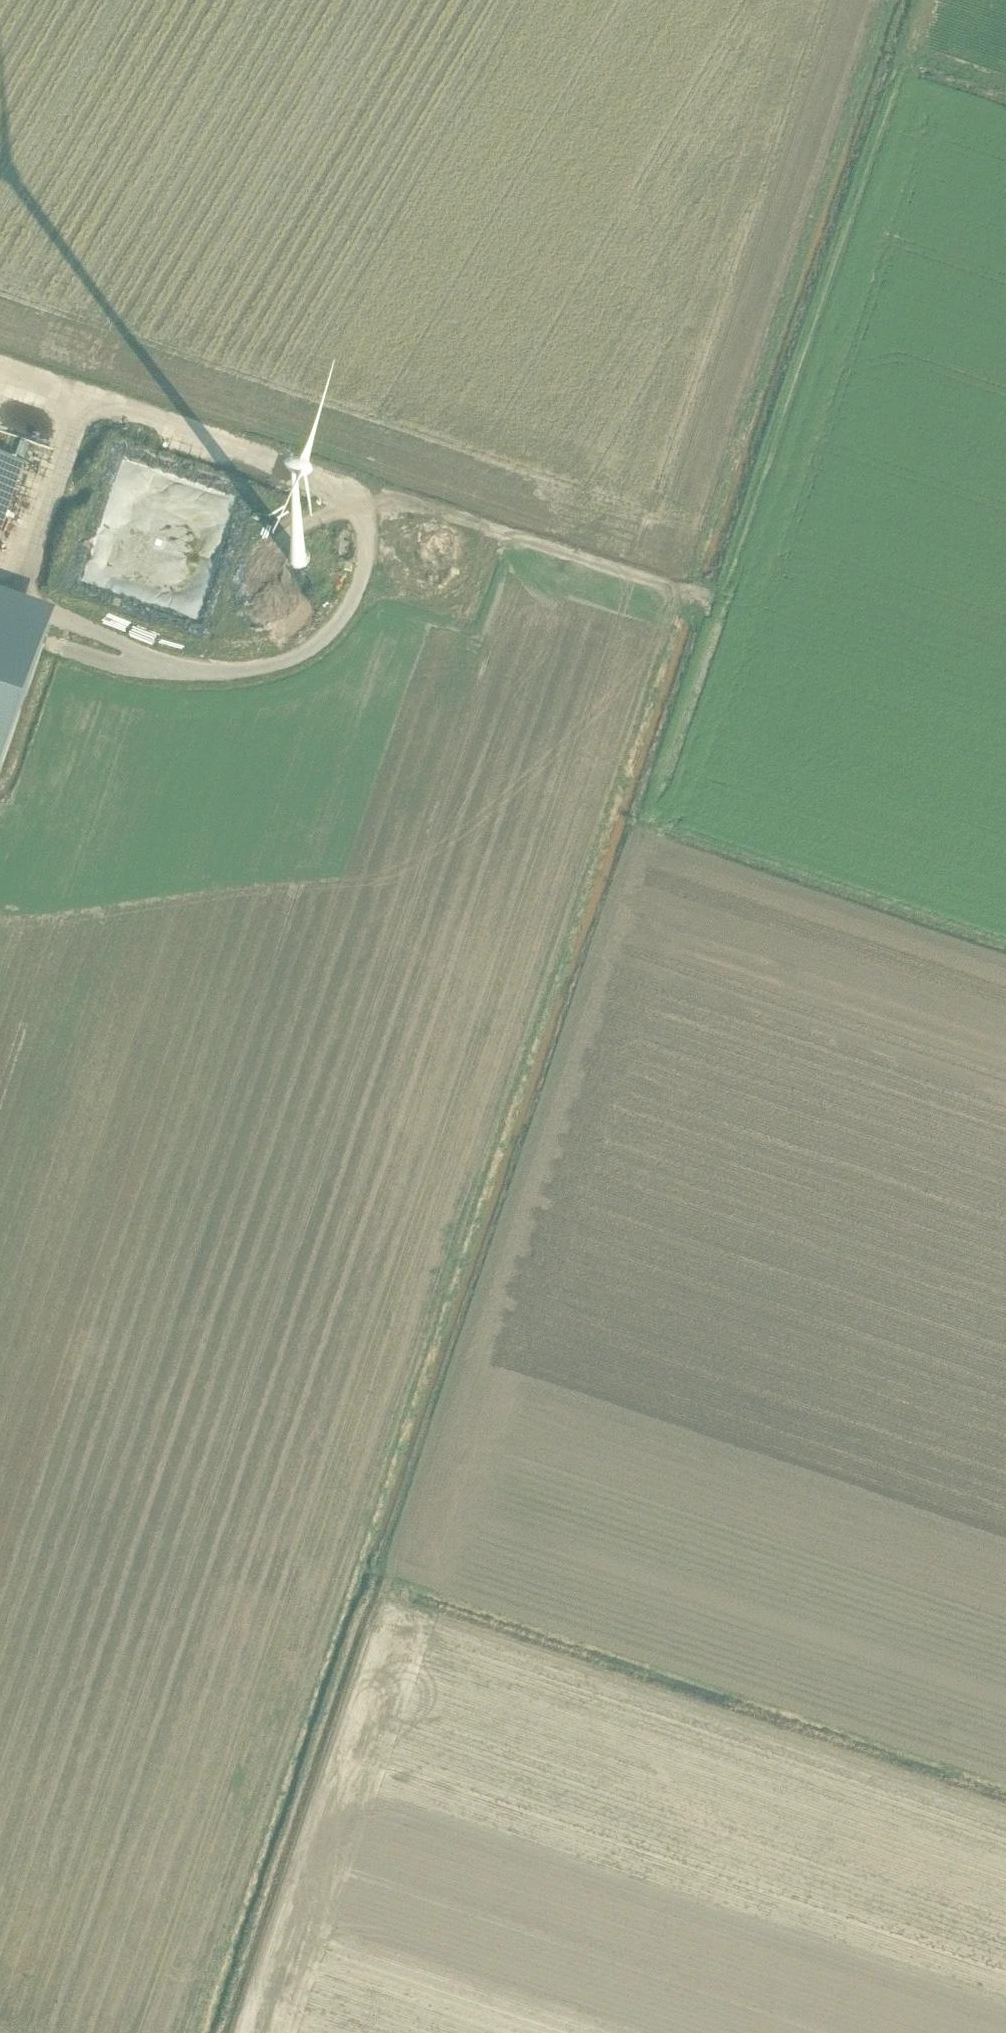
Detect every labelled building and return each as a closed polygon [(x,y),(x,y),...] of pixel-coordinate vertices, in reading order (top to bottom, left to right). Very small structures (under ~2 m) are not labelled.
[(0,456),(0,520),(20,463),(0,456)] [(301,552),(299,552),(297,552),(295,553),(293,554),(292,557),(291,559),(292,561),(292,563),(293,564),(294,565),(295,566),(297,567),(298,567),(300,567),(302,567),(304,566),(306,564),(307,562),(307,560),(307,558),(307,556),(306,555),(305,554),(303,553),(302,552),(301,552)] [(0,614),(0,777),(50,631),(0,614)]
